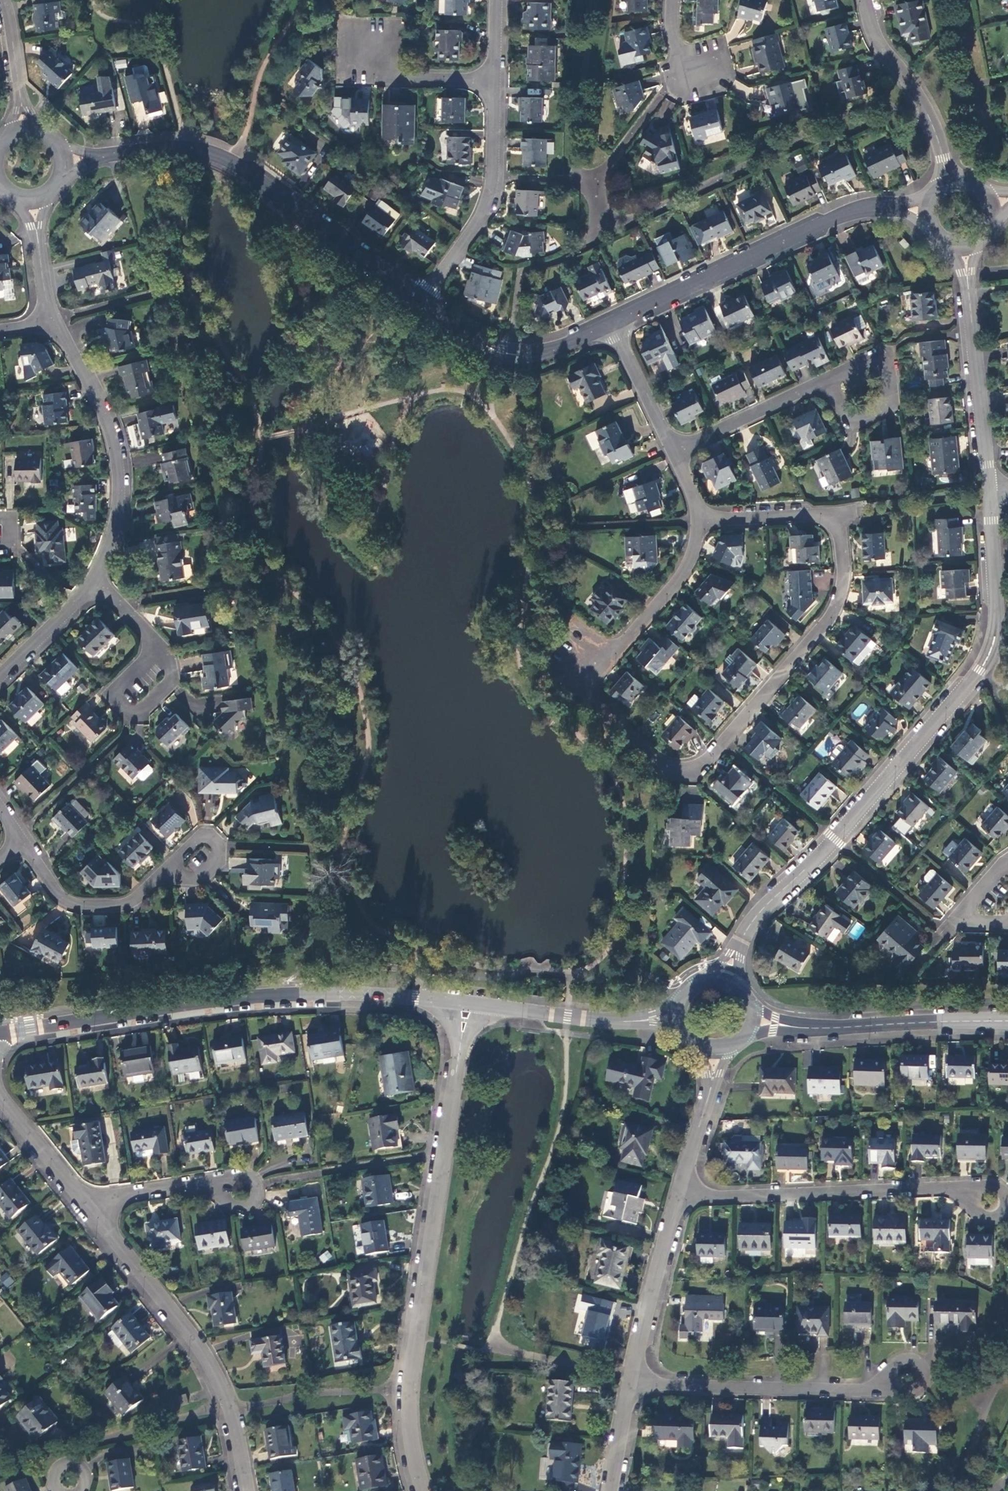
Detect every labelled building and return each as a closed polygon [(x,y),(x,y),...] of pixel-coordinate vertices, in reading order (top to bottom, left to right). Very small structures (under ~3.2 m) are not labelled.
[(37,4),(35,4),(36,13),(34,13),(32,19),(37,23),(38,31),(60,28),(59,18),(67,18),(66,11),(62,10),(60,0),(36,0),(37,4)] [(445,14),(466,14),(466,0),(445,0),(445,14)] [(646,0),(627,0),(628,1),(628,10),(646,10),(646,0)] [(697,12),(694,12),(693,24),(703,25),(703,22),(713,23),(713,12),(717,12),(717,0),(698,0),(697,12)] [(761,0),(742,0),(737,17),(746,20),(747,15),(761,19),(767,2),(761,0)] [(818,10),(836,6),(834,0),(815,0),(818,10)] [(922,0),(895,5),(898,15),(899,15),(903,34),(910,33),(911,41),(913,44),(920,42),(922,39),(930,37),(922,0)] [(549,3),(528,2),(528,9),(524,11),(523,17),(522,17),(521,23),(527,23),(527,28),(547,29),(547,23),(549,23),(549,3)] [(846,22),(826,28),(832,51),(852,46),(846,22)] [(626,41),(622,42),(618,49),(622,64),(643,59),(642,54),(650,52),(646,36),(648,35),(646,26),(624,31),(626,41)] [(458,29),(436,29),(436,37),(433,40),(433,47),(436,50),(438,50),(438,59),(458,59),(458,40),(458,29)] [(780,41),(777,32),(752,39),(754,46),(752,47),(755,55),(756,55),(761,72),(784,67),(781,56),(780,56),(776,42),(780,41)] [(553,45),(530,44),(529,57),(531,57),(531,64),(528,64),(527,79),(551,80),(552,65),(553,65),(553,45)] [(52,48),(38,63),(44,68),(42,71),(43,78),(52,78),(53,83),(59,88),(73,73),(64,66),(65,64),(57,56),(56,52),(52,48)] [(115,60),(116,68),(127,67),(126,59),(115,60)] [(321,69),(308,59),(299,70),(300,71),(301,78),(296,85),(298,92),(303,96),(311,95),(320,84),(318,82),(320,80),(321,69)] [(145,65),(133,68),(134,74),(136,79),(150,75),(148,66),(145,65)] [(857,65),(838,70),(840,80),(837,81),(839,93),(845,91),(847,98),(867,93),(864,80),(861,81),(857,65)] [(150,75),(136,79),(134,74),(126,76),(133,103),(138,101),(145,100),(149,113),(162,110),(153,74),(150,75)] [(112,84),(110,77),(104,76),(98,76),(99,85),(100,85),(101,89),(95,91),(94,85),(87,86),(88,91),(80,93),(84,115),(91,114),(97,118),(100,117),(103,112),(110,111),(116,110),(112,84)] [(638,80),(614,87),(620,105),(624,104),(627,111),(634,109),(641,100),(640,98),(642,98),(640,90),(641,90),(638,80)] [(790,82),(767,89),(770,99),(773,98),(778,112),(796,107),(790,82)] [(295,96),(303,96),(298,92),(296,85),(293,88),(295,96)] [(368,124),(368,100),(358,100),(352,100),(352,97),(342,97),(342,115),(338,118),(338,121),(343,127),(346,127),(350,124),(368,124)] [(444,97),(443,122),(464,123),(464,113),(463,113),(463,98),(444,97)] [(541,98),(520,97),(520,106),(522,106),(522,121),(540,122),(541,98)] [(413,106),(387,106),(387,119),(383,119),(383,136),(395,137),(399,142),(412,142),(413,106)] [(703,115),(690,119),(696,140),(707,138),(707,135),(722,131),(716,110),(702,113),(703,115)] [(676,156),(668,127),(659,129),(660,134),(653,136),(653,138),(643,156),(663,168),(669,158),(676,156)] [(298,175),(314,154),(291,136),(278,153),(285,158),(282,162),(298,175)] [(448,137),(447,164),(470,164),(470,152),(468,152),(468,138),(448,137)] [(545,139),(521,139),(521,148),(523,148),(523,164),(533,165),(534,166),(545,166),(545,139)] [(899,162),(906,159),(899,146),(893,149),(890,143),(863,156),(873,176),(900,164),(899,162)] [(845,153),(818,165),(823,176),(825,175),(830,183),(843,177),(845,179),(855,174),(845,153)] [(792,157),(798,173),(808,169),(802,154),(792,157)] [(349,181),(336,171),(324,188),(336,198),(344,204),(356,187),(348,182),(349,181)] [(814,193),(821,190),(814,174),(807,177),(806,176),(784,186),(792,203),(801,199),(802,201),(814,194),(814,193)] [(462,187),(441,178),(431,202),(443,207),(447,205),(455,208),(459,199),(458,199),(462,187)] [(538,191),(516,190),(516,199),(517,199),(516,214),(537,215),(538,191)] [(761,193),(737,204),(746,222),(753,218),(755,221),(763,217),(762,214),(770,211),(761,193)] [(88,214),(80,223),(93,235),(94,234),(102,241),(115,226),(114,225),(120,219),(108,208),(107,209),(100,203),(94,210),(95,211),(91,216),(88,214)] [(384,212),(374,205),(362,221),(382,236),(394,220),(384,212)] [(388,207),(384,212),(394,220),(398,214),(388,207)] [(723,211),(699,222),(707,240),(722,233),(723,235),(732,231),(723,211)] [(434,242),(414,227),(408,236),(405,233),(398,243),(407,250),(409,247),(424,257),(434,242)] [(525,235),(509,229),(507,238),(505,237),(501,249),(516,255),(517,253),(523,255),(532,255),(532,252),(543,252),(542,242),(544,242),(543,232),(529,232),(529,235),(525,235)] [(683,235),(658,246),(667,265),(681,259),(682,262),(693,257),(683,235)] [(909,244),(904,238),(899,241),(904,248),(909,244)] [(845,256),(855,275),(864,271),(865,273),(883,265),(874,245),(858,252),(856,251),(845,256)] [(102,253),(104,262),(108,261),(115,259),(113,250),(102,253)] [(651,250),(644,253),(646,259),(653,256),(651,250)] [(652,270),(658,267),(653,256),(646,259),(644,253),(643,252),(631,257),(626,255),(620,258),(618,264),(619,267),(617,268),(625,282),(636,277),(637,279),(652,272),(652,270)] [(837,272),(827,253),(819,256),(820,258),(807,264),(815,282),(837,272)] [(0,256),(0,291),(3,290),(2,280),(10,279),(9,268),(7,268),(6,264),(8,264),(7,255),(0,256)] [(104,262),(74,270),(78,290),(89,288),(88,285),(97,283),(98,287),(101,286),(102,293),(116,290),(113,278),(111,270),(108,261),(104,262)] [(611,291),(598,262),(591,265),(594,272),(575,281),(583,300),(591,296),(602,291),(604,294),(611,291)] [(500,271),(474,264),(469,284),(467,283),(463,295),(485,301),(492,278),(498,279),(500,271)] [(118,268),(111,270),(113,278),(120,276),(118,268)] [(796,292),(785,270),(769,277),(770,279),(760,284),(768,301),(779,296),(780,300),(796,292)] [(868,279),(865,273),(864,271),(855,275),(858,283),(868,279)] [(560,287),(541,296),(536,295),(534,303),(537,304),(534,312),(547,317),(548,313),(559,308),(564,310),(567,303),(560,287)] [(604,295),(604,294),(602,291),(591,296),(593,301),(604,296),(604,295)] [(933,292),(911,294),(913,320),(937,318),(936,308),(934,308),(933,292)] [(727,300),(719,304),(729,327),(753,315),(743,296),(728,303),(727,300)] [(715,330),(703,306),(694,310),(696,314),(680,322),(689,343),(715,330)] [(131,322),(109,318),(107,328),(104,329),(107,339),(105,340),(107,349),(117,347),(118,352),(122,351),(123,352),(127,351),(127,350),(134,348),(130,331),(131,322)] [(863,338),(853,318),(830,329),(839,346),(852,340),(854,342),(863,338)] [(389,341),(394,334),(389,330),(384,337),(389,341)] [(673,354),(663,331),(652,335),(653,337),(645,340),(646,342),(644,343),(641,350),(648,364),(662,357),(663,358),(673,354)] [(791,351),(784,354),(791,368),(798,364),(799,367),(805,364),(806,365),(814,361),(818,359),(820,363),(828,360),(817,337),(798,346),(797,345),(790,349),(791,351)] [(946,355),(945,340),(920,343),(921,357),(923,357),(925,376),(937,375),(937,378),(948,377),(946,360),(945,360),(944,355),(946,355)] [(22,345),(24,365),(25,382),(37,376),(36,374),(54,365),(46,349),(40,346),(41,345),(38,344),(22,345)] [(776,355),(749,368),(759,388),(786,375),(776,355)] [(147,361),(119,367),(121,376),(124,378),(127,377),(129,387),(127,390),(129,397),(132,398),(153,393),(147,369),(149,369),(147,361)] [(586,401),(605,393),(595,372),(598,370),(594,363),(592,365),(591,364),(573,372),(573,373),(568,375),(574,388),(579,386),(586,401)] [(743,390),(750,387),(744,374),(737,377),(735,374),(712,385),(720,403),(737,395),(738,398),(745,395),(743,390)] [(45,425),(67,423),(65,411),(64,404),(67,404),(65,393),(43,396),(44,406),(42,406),(45,425)] [(695,393),(671,404),(681,423),(691,419),(690,416),(703,410),(695,393)] [(949,398),(929,400),(932,424),(953,422),(952,413),(951,413),(949,398)] [(164,435),(158,409),(139,414),(145,439),(164,435)] [(816,409),(793,420),(802,437),(806,436),(808,440),(826,432),(816,409)] [(595,430),(586,434),(592,446),(599,444),(605,456),(608,454),(613,463),(621,459),(624,460),(633,455),(627,444),(626,444),(616,421),(595,430)] [(901,468),(898,437),(886,438),(886,440),(871,441),(873,459),(877,459),(878,469),(889,468),(889,469),(901,468)] [(954,438),(929,440),(930,448),(932,448),(934,474),(958,472),(954,438)] [(92,440),(71,443),(76,468),(95,464),(92,449),(93,449),(92,440)] [(751,466),(762,490),(780,482),(773,466),(778,464),(774,455),(767,458),(762,447),(746,454),(751,466)] [(840,448),(815,460),(821,471),(824,470),(831,484),(841,480),(841,481),(852,476),(843,458),(844,457),(840,448)] [(186,449),(163,454),(164,463),(162,464),(163,468),(165,468),(166,472),(164,473),(166,482),(171,481),(172,483),(194,478),(193,475),(190,476),(186,461),(189,461),(189,458),(188,458),(186,449)] [(735,477),(724,453),(703,462),(702,467),(707,479),(711,480),(715,489),(727,484),(726,481),(735,477)] [(40,459),(16,460),(16,482),(41,482),(40,459)] [(655,480),(634,487),(638,501),(636,502),(638,510),(648,508),(649,511),(660,507),(656,496),(660,495),(655,480)] [(96,486),(72,486),(72,496),(74,496),(74,503),(75,503),(76,513),(85,512),(95,512),(96,512),(96,502),(94,502),(94,496),(96,496),(96,486)] [(850,490),(851,498),(859,497),(857,488),(850,490)] [(191,494),(156,503),(158,513),(152,515),(154,524),(173,520),(176,527),(189,524),(187,516),(189,515),(188,512),(195,511),(191,494)] [(96,521),(95,512),(85,512),(85,519),(87,521),(96,521)] [(958,519),(934,520),(935,529),(939,529),(940,539),(938,539),(939,556),(961,555),(961,543),(962,543),(961,528),(958,527),(958,519)] [(65,562),(62,530),(58,531),(57,523),(38,524),(38,532),(36,533),(38,552),(44,552),(44,553),(48,552),(49,564),(65,562)] [(885,559),(884,533),(863,534),(864,560),(885,559)] [(655,535),(625,537),(626,561),(634,561),(634,569),(647,569),(654,562),(653,549),(656,549),(655,535)] [(813,535),(791,536),(791,548),(796,548),(798,563),(820,562),(819,547),(814,546),(813,535)] [(743,555),(742,536),(724,536),(722,543),(720,542),(713,557),(731,565),(735,555),(743,555)] [(180,543),(155,546),(156,556),(158,556),(159,561),(153,562),(154,572),(160,572),(162,581),(183,579),(181,567),(182,567),(180,552),(182,552),(180,543)] [(743,559),(743,555),(735,555),(731,565),(734,566),(738,559),(743,559)] [(969,569),(942,571),(942,588),(946,588),(946,598),(966,597),(965,582),(970,582),(969,569)] [(811,570),(789,571),(790,595),(791,595),(792,605),(786,611),(796,620),(815,600),(815,592),(811,592),(811,590),(810,590),(810,586),(812,586),(811,570)] [(13,571),(3,571),(3,576),(0,576),(0,597),(14,597),(13,571)] [(734,583),(711,574),(696,592),(711,605),(717,597),(720,600),(734,583)] [(891,579),(863,581),(865,603),(873,603),(873,604),(883,604),(884,602),(892,601),(891,579)] [(627,600),(611,586),(605,592),(600,588),(592,598),(597,602),(591,609),(607,623),(613,616),(615,617),(623,608),(622,607),(627,600)] [(44,597),(38,603),(42,607),(47,602),(44,597)] [(702,617),(686,604),(666,626),(672,631),(674,631),(677,633),(677,636),(682,640),(689,632),(692,632),(696,627),(696,625),(702,617)] [(175,609),(179,636),(192,635),(192,629),(207,627),(205,606),(188,609),(189,610),(186,610),(185,608),(175,609)] [(0,616),(0,646),(7,640),(5,638),(9,634),(11,635),(21,625),(14,618),(12,620),(4,612),(0,616)] [(93,657),(114,637),(99,620),(90,628),(91,629),(79,642),(93,657)] [(785,635),(768,621),(751,640),(765,652),(776,640),(778,642),(785,635)] [(963,631),(938,621),(933,632),(936,634),(927,655),(947,663),(955,641),(959,642),(963,631)] [(852,660),(870,639),(854,626),(836,646),(852,660)] [(668,637),(660,646),(661,648),(663,646),(672,654),(679,647),(668,637)] [(666,664),(664,662),(672,654),(663,646),(661,648),(660,646),(650,638),(640,649),(642,651),(637,658),(657,675),(666,664)] [(756,664),(738,648),(732,655),(731,654),(725,660),(730,664),(722,674),(739,688),(747,679),(745,677),(756,664)] [(230,653),(203,656),(205,673),(208,673),(208,678),(203,679),(205,691),(229,688),(227,670),(233,670),(230,653)] [(78,670),(63,655),(41,676),(56,691),(66,682),(78,670)] [(842,673),(826,659),(816,670),(814,669),(807,677),(825,691),(823,694),(827,698),(832,692),(828,689),(842,673)] [(912,667),(890,692),(909,708),(930,683),(912,667)] [(644,687),(627,672),(609,692),(616,698),(620,693),(631,702),(644,687)] [(62,697),(71,688),(66,682),(56,691),(62,697)] [(43,705),(27,689),(20,695),(21,696),(9,707),(25,723),(43,705)] [(723,702),(708,689),(700,699),(693,708),(709,723),(716,715),(714,713),(723,702)] [(687,704),(693,708),(700,699),(695,695),(687,704)] [(815,709),(799,695),(788,708),(785,706),(779,713),(792,725),(793,723),(799,728),(815,709)] [(249,700),(222,704),(223,714),(225,716),(215,726),(225,737),(232,738),(236,734),(235,726),(241,722),(246,721),(246,711),(250,711),(249,700)] [(92,711),(86,705),(72,719),(77,724),(75,726),(92,744),(106,730),(95,720),(96,719),(90,713),(92,711)] [(877,714),(865,728),(876,738),(884,737),(889,731),(893,734),(896,730),(892,727),(897,721),(881,706),(875,713),(877,714)] [(191,731),(176,715),(170,721),(168,719),(161,725),(163,728),(157,733),(157,736),(169,748),(183,735),(185,737),(191,731)] [(695,731),(678,716),(663,734),(678,747),(687,736),(689,738),(695,731)] [(2,721),(0,723),(0,753),(17,737),(2,721)] [(781,740),(761,722),(753,730),(758,734),(746,748),(759,759),(764,753),(771,758),(778,750),(775,747),(781,740)] [(973,755),(986,740),(979,734),(981,731),(973,725),(967,731),(966,730),(952,747),(965,759),(971,753),(973,755)] [(676,749),(678,747),(663,734),(661,736),(676,749)] [(868,755),(852,740),(845,748),(834,760),(832,763),(849,777),(858,766),(861,768),(866,763),(863,761),(868,755)] [(830,757),(834,760),(845,748),(841,745),(839,745),(830,755),(830,757)] [(130,747),(114,762),(121,769),(122,768),(134,781),(137,777),(148,767),(150,765),(138,752),(136,753),(130,747)] [(938,792),(956,771),(939,756),(931,764),(934,768),(924,780),(938,792)] [(34,764),(13,784),(20,791),(22,789),(35,802),(50,788),(37,774),(40,771),(34,764)] [(152,771),(148,767),(137,777),(141,781),(144,782),(152,775),(152,771)] [(751,782),(733,768),(728,774),(723,779),(721,777),(713,785),(726,796),(729,792),(737,798),(751,782)] [(201,771),(200,794),(237,796),(247,785),(238,775),(228,774),(228,771),(201,771)] [(820,773),(801,794),(816,808),(836,786),(820,773)] [(732,804),(737,798),(729,792),(726,796),(724,797),(732,804)] [(912,826),(929,807),(912,793),(906,799),(908,801),(897,813),(912,826)] [(279,812),(274,795),(260,799),(261,802),(255,804),(254,802),(251,802),(252,804),(237,818),(249,830),(256,824),(258,826),(259,824),(270,822),(272,828),(283,826),(279,812)] [(76,802),(73,802),(69,806),(84,821),(90,816),(76,802)] [(702,805),(683,804),(682,818),(667,818),(666,834),(670,834),(669,845),(690,846),(690,835),(699,835),(700,820),(701,820),(702,805)] [(69,805),(52,821),(60,829),(62,828),(73,839),(88,825),(84,821),(69,806),(69,805)] [(170,806),(152,824),(167,839),(185,822),(170,806)] [(981,826),(996,839),(1006,827),(1007,828),(1007,816),(998,807),(981,826)] [(784,819),(768,837),(783,850),(789,843),(788,843),(798,831),(784,819)] [(878,863),(895,843),(880,830),(863,849),(878,863)] [(139,836),(120,855),(133,869),(139,864),(140,865),(149,857),(147,855),(153,850),(139,836)] [(982,853),(965,839),(949,857),(966,871),(982,853)] [(752,843),(732,866),(749,880),(769,857),(752,843)] [(92,863),(80,874),(95,888),(120,887),(119,876),(107,864),(104,865),(101,860),(95,865),(92,863)] [(265,861),(249,861),(249,873),(252,873),(252,876),(245,876),(244,886),(248,887),(248,891),(262,892),(262,887),(274,887),(274,881),(279,881),(280,867),(265,866),(265,861)] [(737,889),(709,865),(708,866),(709,868),(699,879),(698,878),(696,879),(706,887),(695,900),(712,914),(723,902),(725,903),(737,889)] [(925,880),(929,884),(937,875),(933,870),(929,871),(924,877),(925,880)] [(871,887),(854,872),(845,881),(846,882),(837,893),(853,907),(858,901),(859,903),(871,890),(869,889),(871,887)] [(934,908),(952,887),(938,874),(937,875),(929,884),(919,895),(934,908)] [(15,876),(0,887),(0,888),(14,908),(30,895),(15,876)] [(825,938),(840,917),(824,906),(809,926),(825,938)] [(186,909),(187,932),(201,931),(208,938),(222,922),(206,907),(205,908),(186,909)] [(289,908),(263,907),(262,910),(252,910),(251,929),(255,930),(255,928),(268,928),(268,935),(280,935),(280,934),(281,922),(288,923),(289,908)] [(710,933),(682,908),(675,918),(679,922),(662,941),(680,958),(696,940),(701,944),(710,933)] [(917,932),(898,916),(878,939),(897,956),(894,959),(905,969),(924,948),(913,937),(917,932)] [(117,930),(92,931),(93,948),(100,948),(100,950),(118,949),(117,930)] [(68,946),(43,932),(31,953),(42,959),(43,956),(58,964),(68,946)] [(133,958),(167,956),(166,933),(157,933),(157,932),(142,932),(142,934),(132,934),(133,958)] [(809,953),(786,939),(774,957),(798,972),(809,953)] [(983,965),(983,946),(961,945),(961,950),(953,950),(953,968),(961,968),(961,965),(983,965)] [(998,949),(998,970),(1007,970),(1007,949),(998,949)] [(344,1057),(338,1026),(330,1027),(331,1033),(308,1037),(312,1062),(322,1061),(322,1058),(334,1056),(335,1059),(344,1057)] [(291,1035),(259,1039),(262,1064),(276,1063),(276,1056),(293,1053),(291,1035)] [(245,1060),(242,1040),(224,1042),(223,1040),(213,1042),(217,1065),(245,1060)] [(202,1071),(198,1047),(179,1051),(178,1045),(168,1047),(173,1076),(189,1073),(199,1071),(202,1071)] [(154,1073),(150,1047),(140,1048),(141,1052),(132,1054),(131,1050),(120,1051),(125,1077),(154,1073)] [(413,1091),(407,1055),(381,1059),(383,1075),(386,1075),(388,1092),(397,1091),(397,1094),(413,1091)] [(927,1058),(903,1057),(902,1079),(926,1080),(927,1058)] [(975,1058),(947,1058),(947,1079),(974,1078),(975,1058)] [(108,1083),(104,1059),(93,1061),(94,1065),(75,1069),(79,1088),(108,1083)] [(665,1066),(644,1060),(641,1069),(614,1062),(608,1084),(636,1090),(634,1097),(648,1101),(654,1078),(661,1080),(665,1066)] [(884,1061),(855,1061),(855,1086),(884,1086),(884,1061)] [(989,1065),(989,1085),(1007,1085),(1007,1062),(1007,1065),(989,1065)] [(59,1064),(27,1069),(30,1090),(50,1086),(51,1091),(63,1089),(59,1064)] [(839,1070),(810,1069),(809,1094),(839,1094),(839,1070)] [(200,1079),(199,1071),(189,1073),(190,1080),(200,1079)] [(793,1094),(794,1071),(782,1071),(782,1072),(761,1072),(760,1097),(771,1098),(771,1094),(793,1094)] [(304,1114),(272,1119),(276,1142),(307,1136),(304,1114)] [(397,1116),(369,1121),(374,1151),(398,1146),(395,1131),(399,1130),(397,1116)] [(254,1119),(225,1123),(228,1143),(246,1141),(246,1144),(258,1142),(254,1119)] [(95,1124),(74,1128),(76,1142),(71,1143),(72,1150),(74,1153),(77,1155),(81,1156),(82,1156),(84,1166),(105,1163),(102,1145),(99,1145),(95,1124)] [(651,1132),(628,1125),(621,1148),(626,1149),(623,1160),(640,1165),(643,1153),(645,1154),(651,1132)] [(164,1129),(132,1133),(134,1152),(136,1152),(154,1149),(155,1155),(167,1153),(164,1129)] [(211,1131),(184,1136),(187,1155),(214,1151),(211,1131)] [(760,1138),(734,1137),(731,1138),(731,1144),(726,1144),(725,1163),(748,1164),(747,1170),(759,1170),(760,1138)] [(940,1137),(912,1137),(912,1163),(923,1163),(923,1159),(940,1159),(940,1137)] [(985,1138),(958,1137),(958,1161),(985,1161),(985,1138)] [(895,1140),(870,1140),(869,1164),(882,1165),(882,1170),(894,1170),(895,1140)] [(853,1141),(823,1141),(822,1161),(840,1162),(840,1165),(852,1165),(853,1141)] [(807,1148),(777,1148),(776,1170),(806,1171),(807,1148)] [(155,1155),(154,1149),(136,1152),(137,1156),(139,1158),(155,1155)] [(8,1162),(0,1152),(0,1169),(8,1162)] [(389,1176),(362,1180),(366,1209),(390,1205),(387,1186),(391,1186),(389,1176)] [(0,1189),(0,1206),(10,1219),(29,1204),(11,1181),(0,1189)] [(642,1187),(617,1181),(611,1206),(617,1208),(614,1219),(636,1224),(642,1199),(639,1198),(642,1187)] [(322,1234),(317,1200),(286,1205),(288,1217),(299,1216),(303,1237),(322,1234)] [(861,1215),(830,1215),(831,1235),(843,1235),(842,1237),(860,1237),(861,1215)] [(905,1244),(905,1215),(889,1216),(889,1218),(876,1218),(875,1242),(889,1242),(889,1245),(905,1244)] [(37,1218),(19,1232),(38,1256),(57,1240),(50,1231),(49,1232),(37,1218)] [(815,1248),(815,1219),(803,1219),(803,1222),(786,1223),(785,1248),(815,1248)] [(180,1241),(177,1220),(146,1224),(148,1237),(151,1237),(153,1249),(165,1247),(164,1244),(180,1241)] [(209,1225),(196,1227),(199,1250),(229,1245),(226,1221),(209,1223),(209,1225)] [(950,1222),(920,1221),(919,1241),(934,1241),(934,1253),(948,1253),(948,1241),(950,1241),(950,1222)] [(384,1222),(361,1226),(365,1255),(388,1251),(384,1232),(385,1232),(384,1222)] [(770,1249),(770,1225),(757,1224),(757,1227),(740,1227),(740,1249),(770,1249)] [(271,1226),(242,1230),(245,1251),(275,1246),(271,1226)] [(725,1236),(697,1236),(697,1256),(725,1256),(725,1236)] [(992,1237),(967,1237),(966,1259),(992,1259),(992,1237)] [(628,1248),(601,1241),(598,1255),(601,1256),(595,1283),(619,1289),(628,1248)] [(71,1248),(45,1268),(53,1278),(59,1273),(70,1286),(89,1271),(71,1248)] [(328,1250),(318,1256),(323,1263),(332,1258),(328,1250)] [(0,1276),(0,1280),(6,1287),(14,1281),(6,1271),(0,1276)] [(375,1271),(349,1276),(354,1308),(377,1304),(374,1282),(377,1282),(375,1271)] [(103,1280),(81,1298),(99,1320),(116,1306),(105,1292),(110,1289),(103,1280)] [(234,1324),(231,1295),(208,1297),(209,1309),(212,1309),(214,1327),(234,1324)] [(722,1297),(687,1296),(686,1304),(685,1304),(685,1326),(680,1325),(680,1339),(694,1339),(694,1336),(696,1336),(696,1333),(702,1333),(703,1320),(724,1321),(723,1304),(722,1304),(722,1297)] [(919,1299),(890,1298),(889,1328),(901,1328),(902,1321),(906,1321),(919,1321),(919,1299)] [(872,1304),(847,1304),(846,1325),(871,1326),(872,1304)] [(976,1304),(936,1304),(937,1325),(960,1325),(961,1332),(976,1332),(976,1304)] [(619,1312),(595,1307),(588,1334),(610,1338),(614,1322),(616,1322),(619,1312)] [(784,1307),(755,1307),(755,1331),(767,1332),(768,1329),(783,1329),(784,1307)] [(829,1309),(800,1308),(799,1333),(819,1334),(819,1337),(829,1337),(829,1309)] [(131,1315),(113,1329),(114,1330),(125,1344),(131,1352),(149,1338),(131,1315)] [(354,1324),(330,1328),(336,1364),(362,1359),(361,1348),(358,1348),(354,1324)] [(121,1347),(125,1344),(114,1330),(110,1334),(110,1337),(117,1346),(121,1347)] [(284,1364),(280,1337),(250,1342),(251,1354),(261,1353),(264,1367),(284,1364)] [(125,1377),(105,1392),(123,1415),(143,1400),(125,1377)] [(568,1426),(570,1384),(546,1383),(543,1425),(568,1426)] [(12,1400),(0,1384),(0,1409),(12,1400)] [(188,1405),(185,1396),(178,1398),(181,1406),(188,1405)] [(41,1399),(20,1415),(33,1431),(31,1433),(36,1440),(59,1423),(41,1399)] [(371,1410),(343,1414),(345,1427),(350,1427),(352,1441),(375,1437),(371,1410)] [(834,1412),(804,1411),(803,1432),(833,1433),(834,1412)] [(742,1417),(710,1415),(710,1437),(729,1437),(729,1449),(741,1449),(742,1417)] [(866,1420),(850,1420),(849,1439),(879,1440),(880,1420),(870,1420),(870,1417),(866,1417),(866,1420)] [(692,1419),(656,1418),(656,1439),(677,1440),(677,1446),(689,1447),(689,1439),(691,1439),(692,1419)] [(761,1418),(759,1447),(763,1448),(769,1454),(776,1454),(783,1447),(787,1447),(788,1424),(778,1423),(778,1428),(770,1428),(770,1418),(761,1418)] [(937,1421),(905,1420),(905,1445),(914,1445),(914,1453),(928,1453),(928,1445),(937,1445),(937,1421)] [(264,1427),(269,1456),(295,1453),(293,1444),(289,1444),(286,1424),(264,1427)] [(204,1465),(199,1435),(175,1439),(180,1469),(204,1465)] [(576,1448),(548,1447),(548,1461),(553,1461),(552,1483),(575,1483),(576,1448)] [(381,1454),(355,1458),(360,1488),(386,1484),(381,1454)] [(131,1485),(126,1457),(104,1461),(108,1489),(131,1485)] [(292,1467),(269,1470),(272,1490),(296,1490),(292,1467)] [(25,1479),(3,1488),(5,1490),(30,1490),(25,1479)] [(212,1481),(191,1484),(192,1490),(213,1490),(212,1481)]
